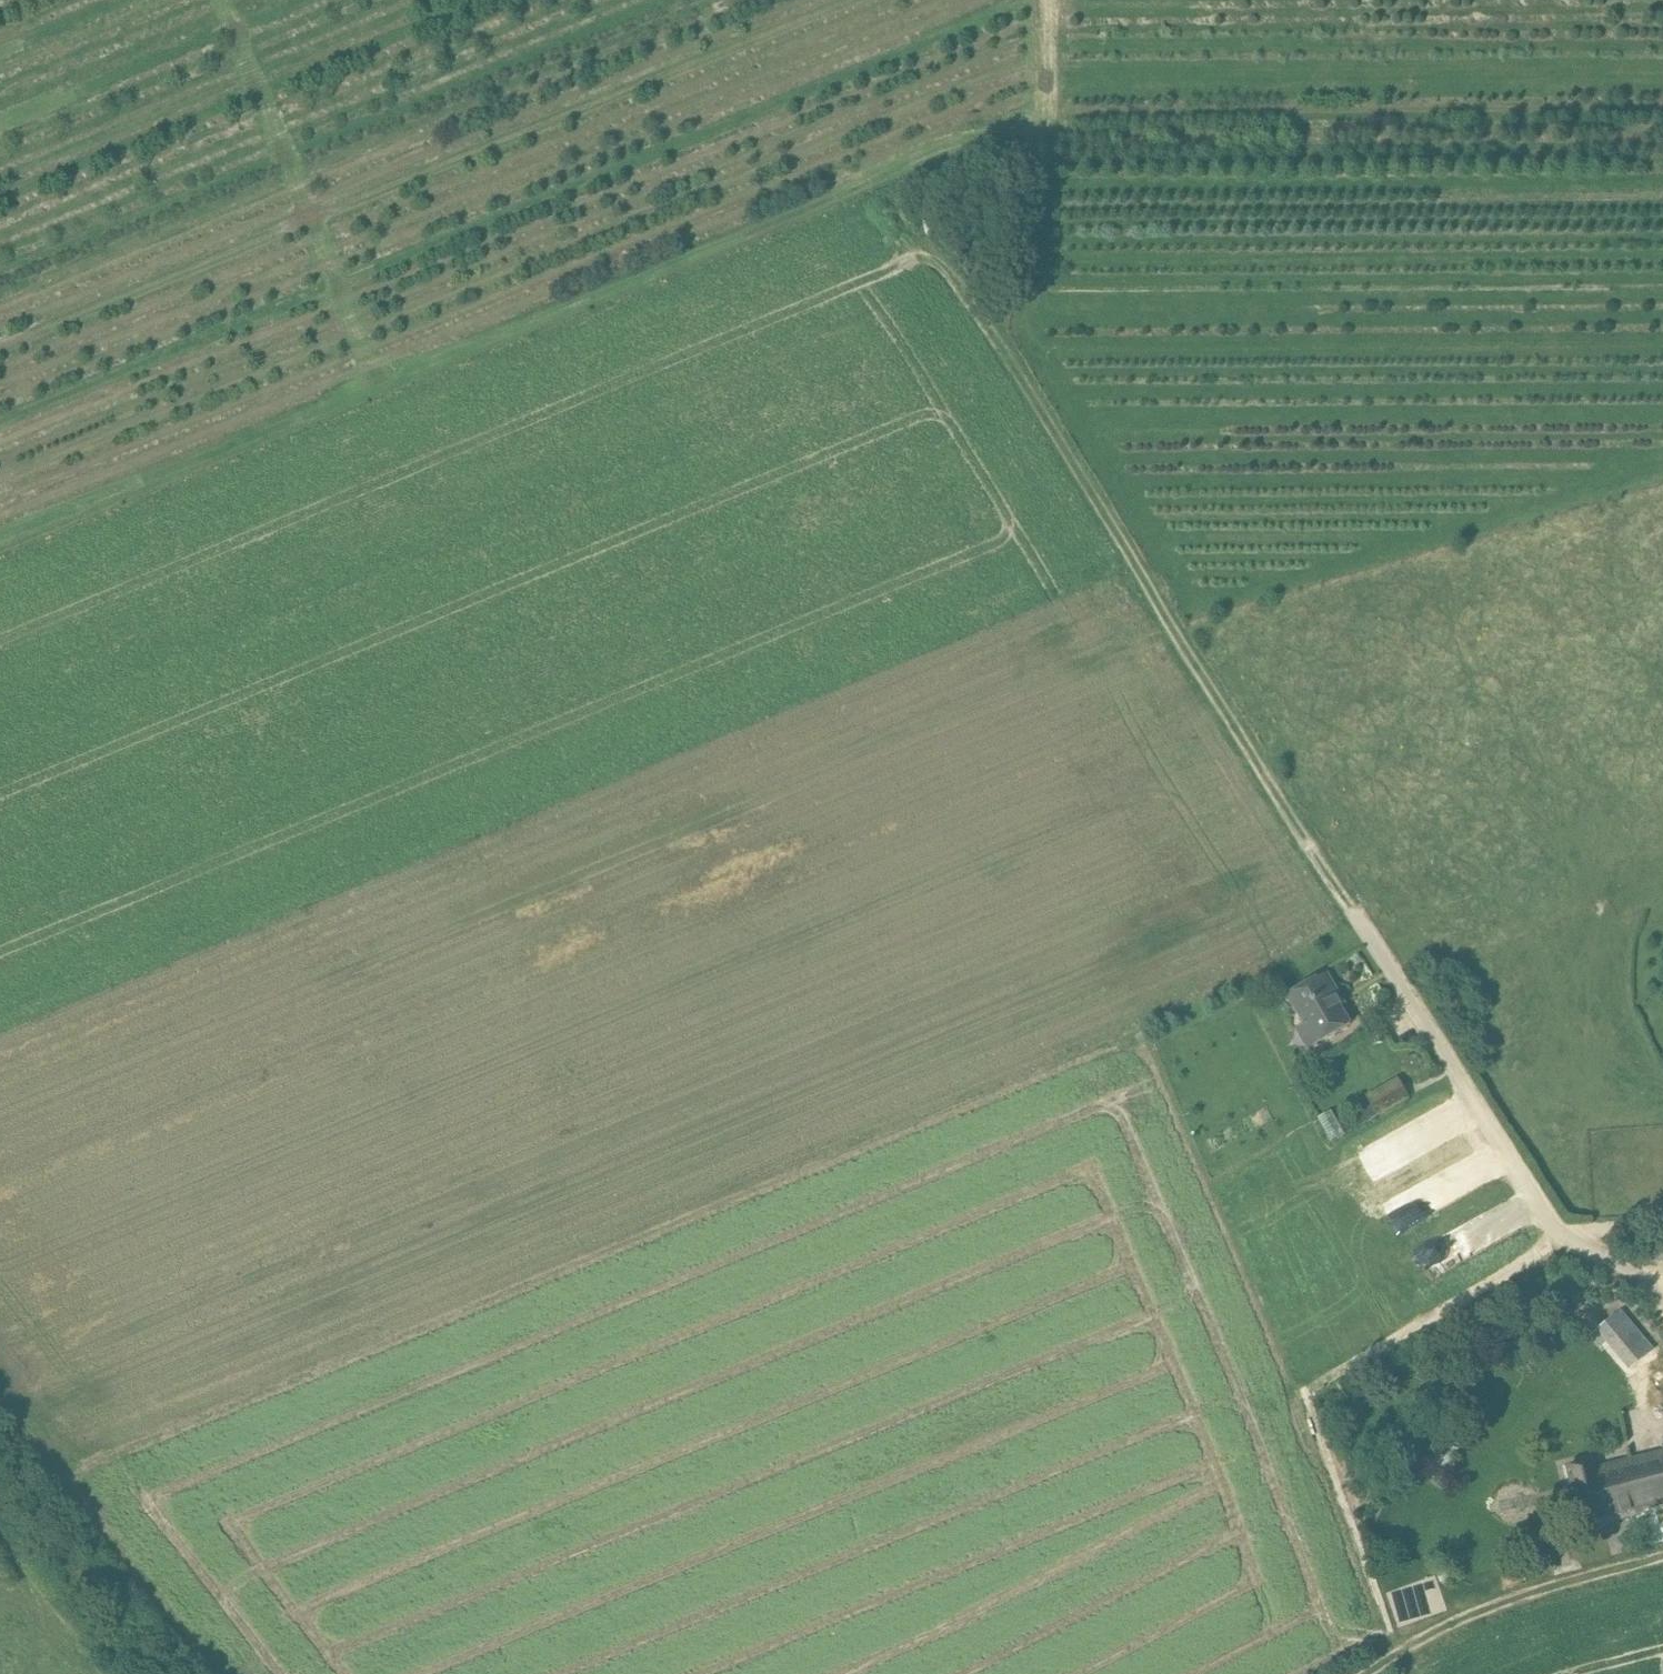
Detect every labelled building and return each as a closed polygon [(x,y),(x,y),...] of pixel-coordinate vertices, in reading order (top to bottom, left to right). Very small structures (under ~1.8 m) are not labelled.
[(1327,974),(1288,997),(1304,1025),(1309,1022),(1321,1042),(1351,1025),(1336,999),(1340,996),(1327,974)] [(1367,1092),(1377,1115),(1412,1100),(1402,1077),(1367,1092)] [(1599,1332),(1608,1342),(1630,1368),(1650,1350),(1620,1315),(1608,1325),(1599,1332)] [(1573,1489),(1584,1530),(1662,1509),(1662,1451),(1591,1469),(1589,1462),(1568,1468),(1573,1489)]
